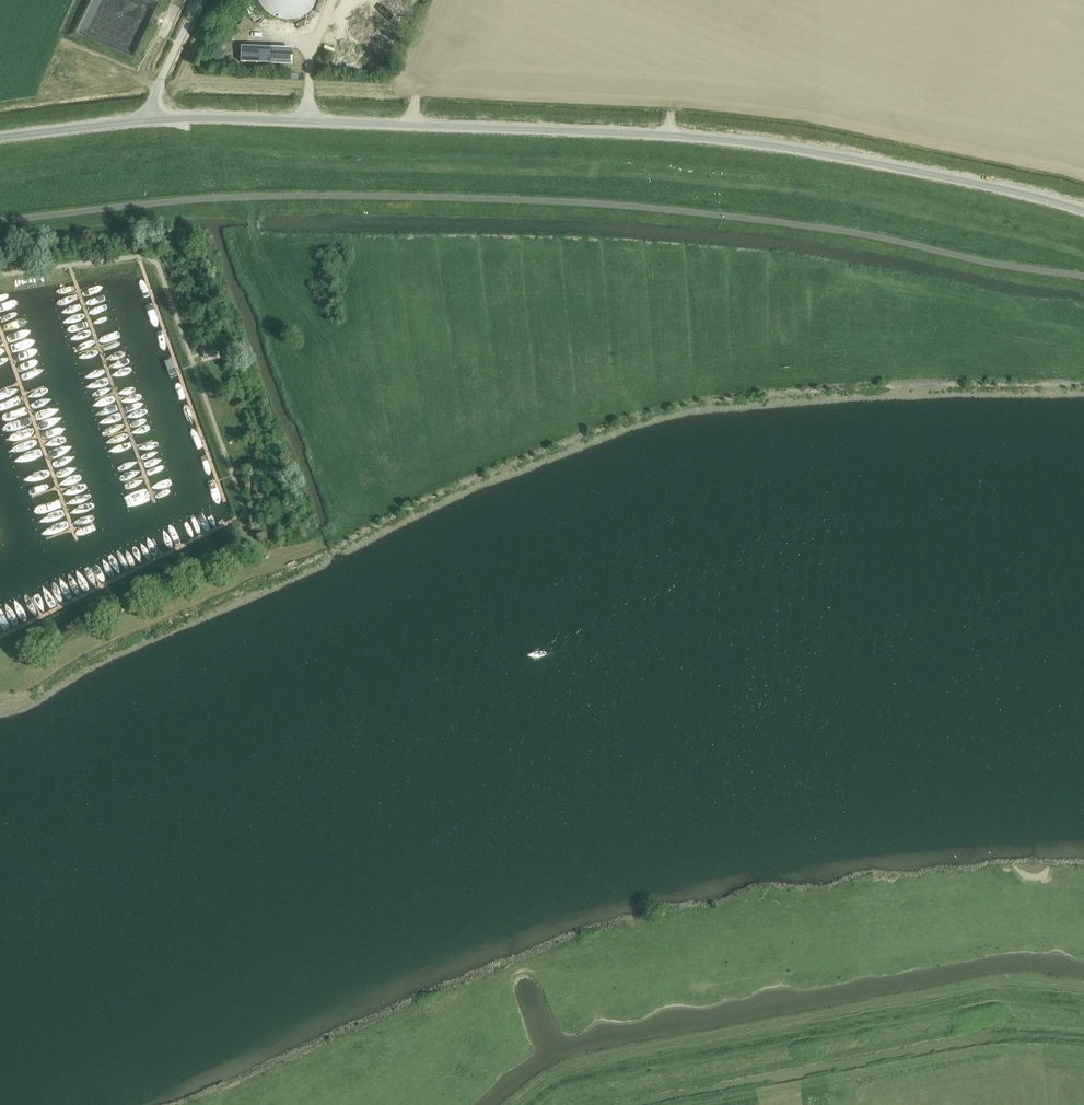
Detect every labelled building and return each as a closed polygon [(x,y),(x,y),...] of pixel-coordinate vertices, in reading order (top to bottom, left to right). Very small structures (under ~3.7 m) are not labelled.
[(270,64),(271,48),(241,47),(240,62),(270,64)] [(204,358),(204,360),(214,357),(215,357),(218,356),(214,344),(201,349),(204,358)]
